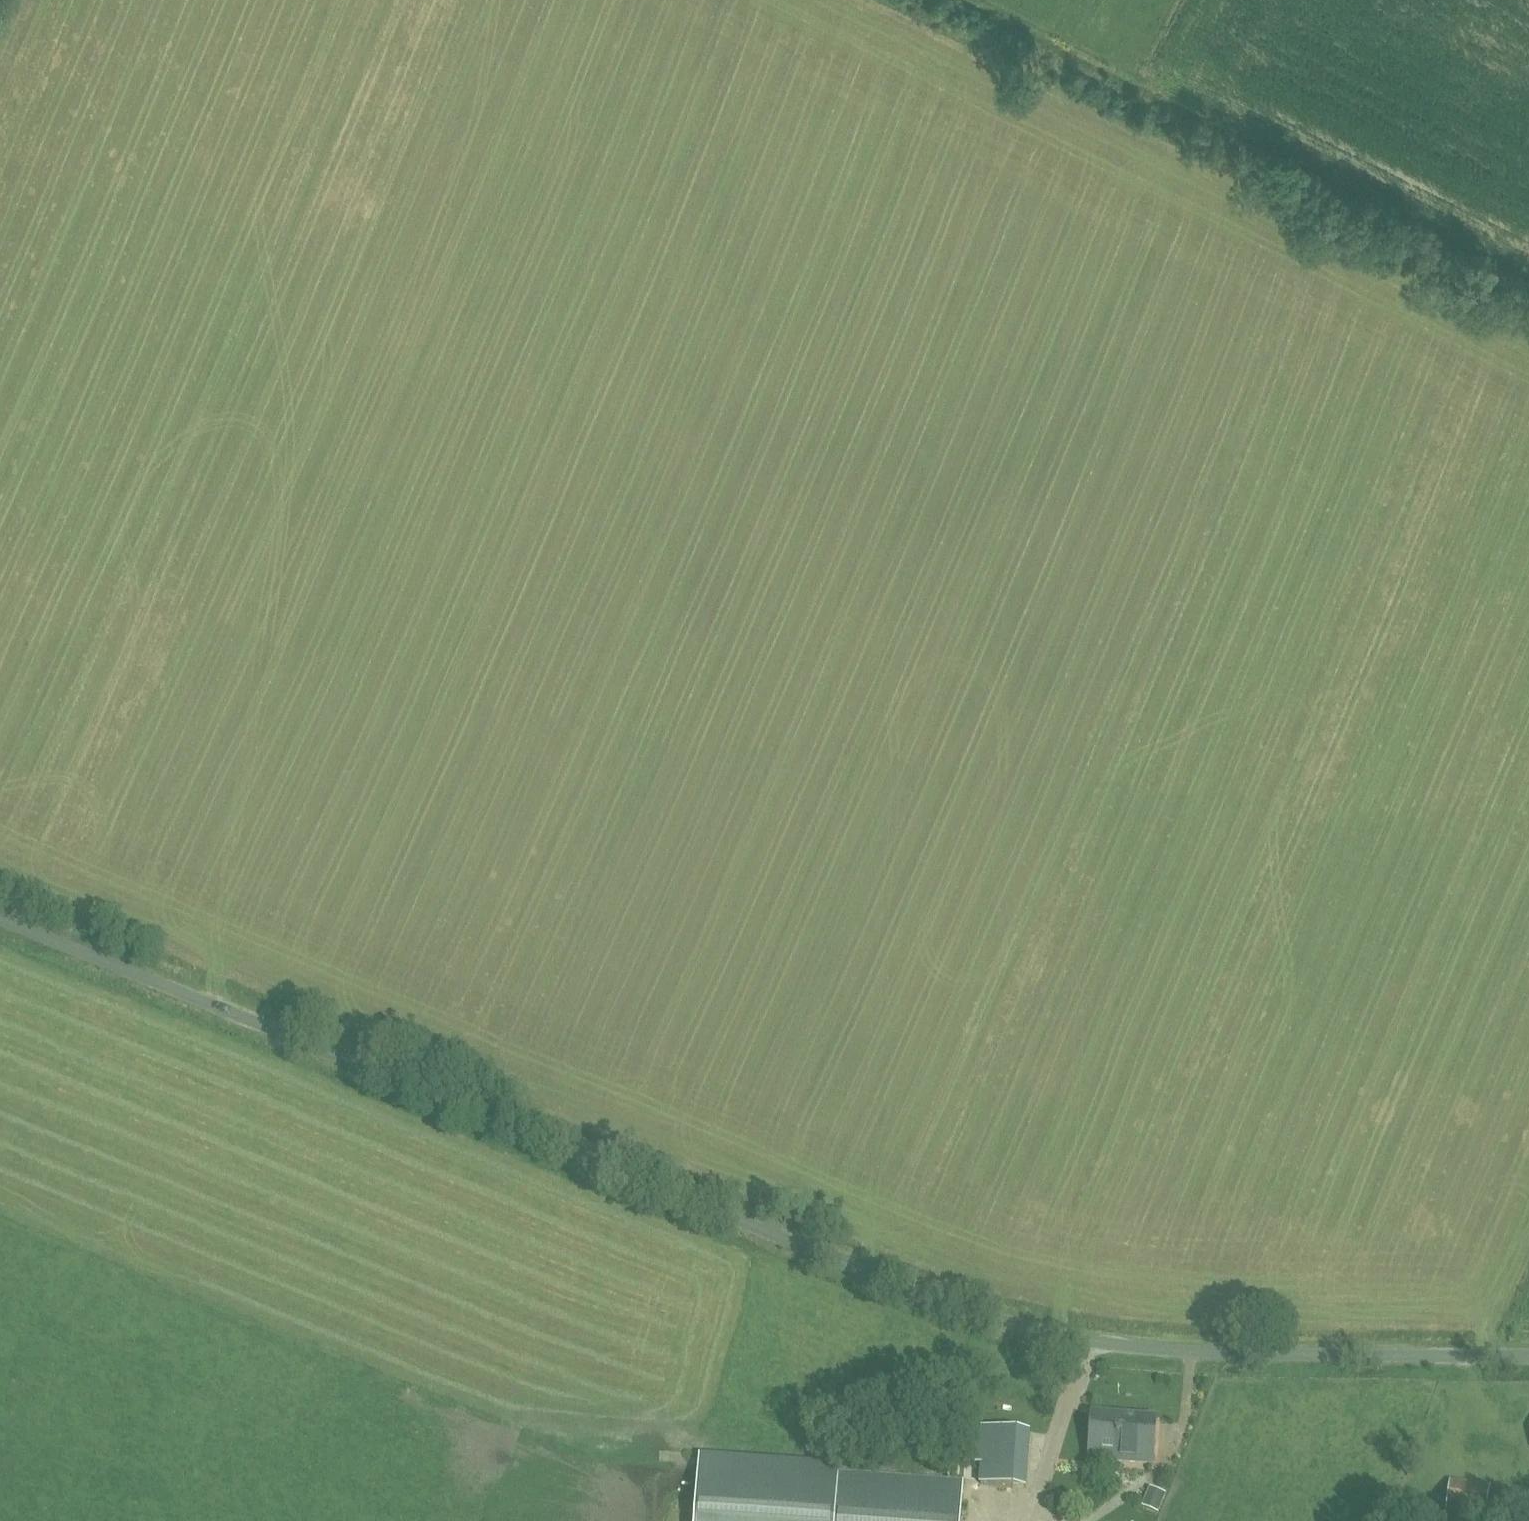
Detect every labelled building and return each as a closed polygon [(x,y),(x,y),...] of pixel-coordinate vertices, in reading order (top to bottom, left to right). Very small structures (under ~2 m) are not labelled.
[(1153,1464),(1156,1419),(1093,1414),(1091,1447),(1101,1447),(1101,1460),(1153,1464)] [(1026,1487),(1031,1430),(983,1427),(979,1483),(1026,1487)] [(965,1481),(840,1471),(840,1464),(699,1455),(695,1520),(962,1520),(965,1481)] [(1486,1516),(1490,1485),(1450,1479),(1446,1510),(1486,1516)] [(693,1503),(680,1502),(680,1520),(693,1520),(693,1503)]
